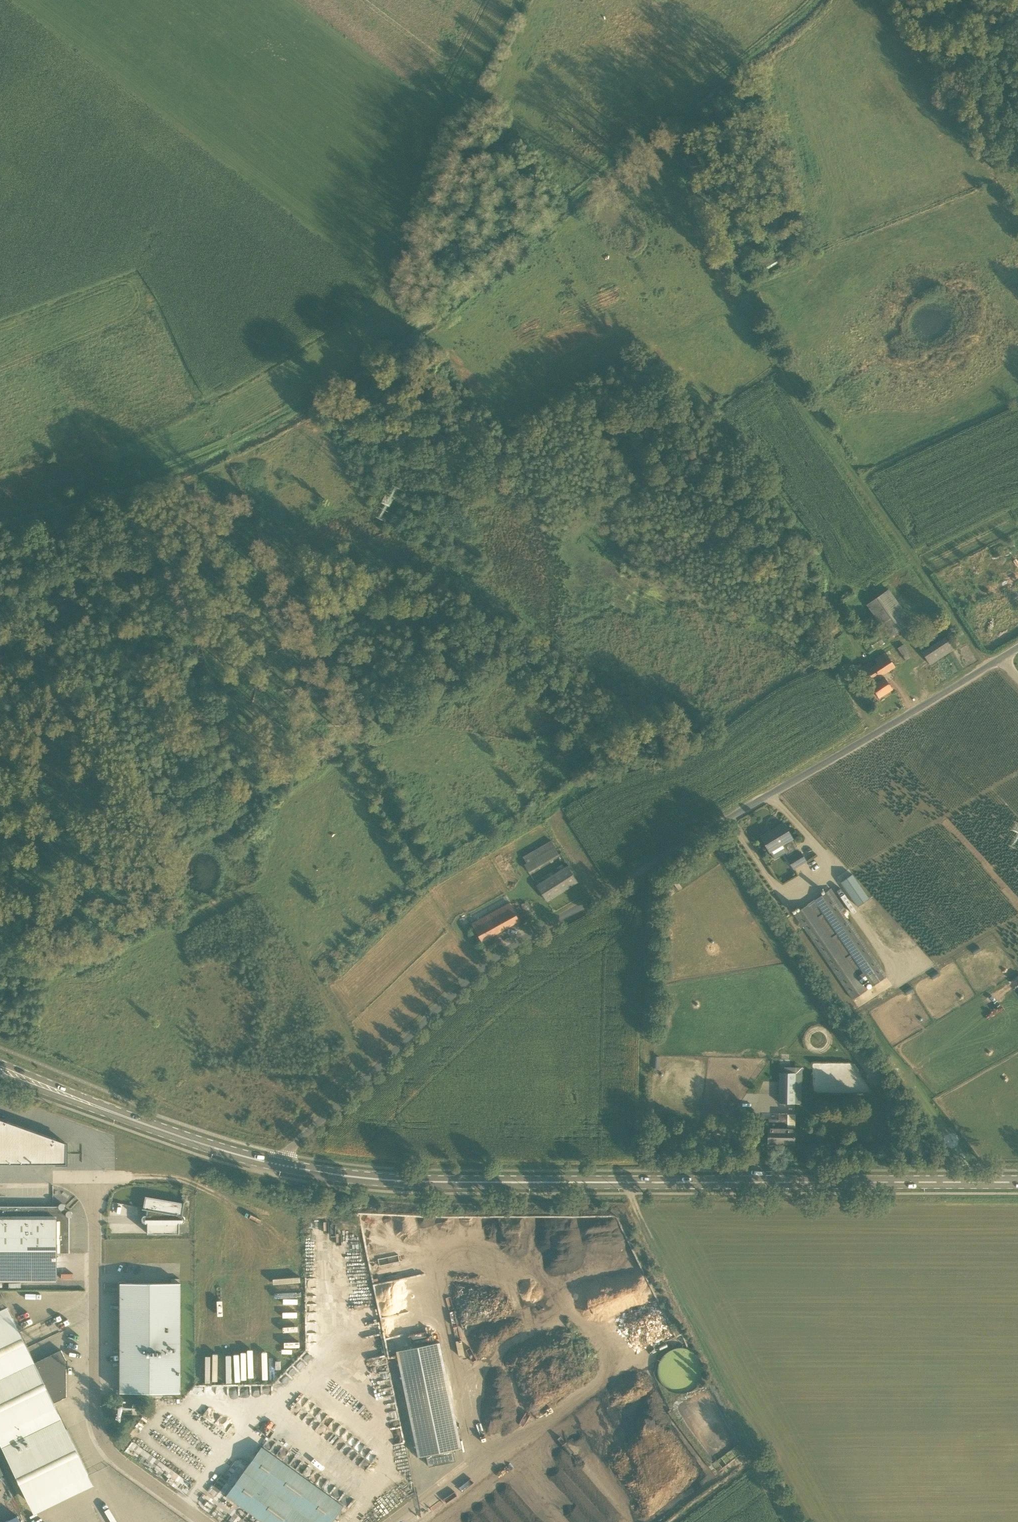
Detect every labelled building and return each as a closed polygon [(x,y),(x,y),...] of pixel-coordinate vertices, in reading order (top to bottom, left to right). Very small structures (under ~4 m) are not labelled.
[(889,637),(911,622),(887,589),(866,603),(889,637)] [(879,635),(864,645),(869,653),(884,642),(879,635)] [(930,664),(955,648),(947,635),(922,652),(930,664)] [(956,647),(961,644),(957,638),(953,641),(956,647)] [(898,648),(906,660),(911,656),(903,644),(898,648)] [(883,674),(895,666),(885,651),(875,658),(878,662),(869,667),(866,663),(859,668),(869,684),(877,679),(878,681),(871,686),(879,698),(892,689),(883,674)] [(799,852),(791,839),(792,838),(783,823),(761,837),(770,851),(783,844),(787,851),(785,852),(789,858),(788,858),(794,868),(806,861),(800,851),(799,852)] [(551,840),(533,850),(524,856),(532,870),(541,864),(559,854),(551,840)] [(536,885),(537,884),(548,901),(577,882),(566,866),(543,881),(540,877),(534,882),(536,885)] [(852,877),(841,885),(857,908),(869,900),(852,877)] [(828,891),(814,900),(794,913),(853,999),(866,990),(816,917),(812,910),(818,905),(823,912),(873,985),(886,976),(828,891)] [(482,941),(519,921),(511,906),(474,927),(482,941)] [(795,1103),(800,1103),(800,1096),(795,1096),(796,1073),(779,1072),(779,1103),(795,1103)] [(787,1128),(787,1113),(779,1113),(779,1119),(769,1119),(768,1145),(794,1145),(794,1128),(787,1128)] [(0,1119),(0,1164),(67,1164),(67,1143),(0,1119)] [(181,1222),(182,1222),(183,1221),(184,1220),(185,1219),(185,1217),(184,1216),(183,1215),(182,1215),(184,1203),(179,1202),(146,1197),(144,1205),(144,1209),(147,1210),(146,1216),(145,1216),(144,1216),(143,1217),(142,1218),(142,1219),(142,1221),(143,1222),(144,1222),(145,1223),(146,1223),(147,1223),(148,1234),(179,1233),(179,1222),(181,1222)] [(57,1280),(57,1252),(69,1252),(69,1217),(71,1216),(72,1214),(72,1212),(71,1211),(69,1210),(67,1211),(64,1208),(65,1207),(64,1205),(63,1203),(61,1203),(59,1204),(59,1206),(0,1206),(0,1280),(57,1280)] [(180,1392),(180,1363),(180,1283),(124,1283),(124,1285),(120,1289),(120,1392),(180,1392)] [(29,1503),(88,1473),(54,1402),(66,1396),(66,1368),(63,1366),(61,1363),(66,1360),(61,1350),(36,1362),(34,1359),(30,1350),(12,1315),(8,1305),(0,1309),(0,1440),(29,1503)] [(413,1431),(456,1422),(439,1341),(396,1350),(413,1431)] [(455,1460),(453,1449),(461,1447),(456,1422),(413,1431),(418,1456),(426,1454),(428,1466),(455,1460)] [(344,1506),(260,1447),(226,1495),(263,1521),(332,1521),(344,1506)] [(435,1515),(446,1508),(441,1498),(429,1505),(435,1515)]
